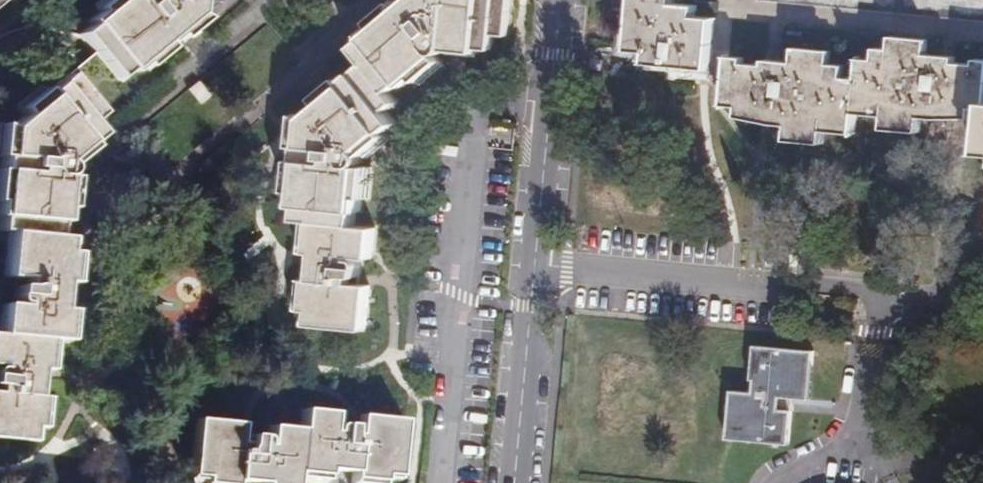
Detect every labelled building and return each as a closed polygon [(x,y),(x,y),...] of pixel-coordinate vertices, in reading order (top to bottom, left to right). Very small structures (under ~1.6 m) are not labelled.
[(188,14),(189,1),(189,0),(99,0),(78,18),(82,23),(71,32),(113,81),(168,34),(166,32),(188,14)] [(297,122),(290,150),(285,209),(289,210),(288,224),(307,226),(304,256),(310,257),(308,273),(308,284),(302,283),(300,313),(302,313),(301,328),(357,333),(360,298),(361,289),(352,288),(353,267),(350,260),(365,261),(367,231),(347,229),(348,215),(352,215),(356,170),(353,167),(355,163),(355,159),(353,156),(388,126),(379,115),(389,107),(381,97),(392,88),(395,91),(430,61),(428,59),(428,56),(433,56),(437,54),(438,49),(482,53),(483,37),(498,39),(500,0),(402,0),(344,46),(356,67),(297,122)] [(639,65),(660,67),(704,71),(709,23),(688,20),(690,6),(670,4),(670,0),(629,0),(626,34),(624,51),(640,52),(639,65)] [(731,108),(730,120),(760,122),(783,124),(781,138),(821,141),(821,131),(855,133),(857,114),(880,116),(879,128),(918,131),(919,116),(973,121),(974,109),(982,110),(982,56),(974,55),(974,60),(953,58),(954,52),(928,49),(929,34),(887,30),(886,44),(874,43),(873,56),(858,55),(856,78),(838,76),(840,63),(827,62),(828,47),(789,43),(788,58),(781,58),(762,56),(762,62),(743,60),(744,53),(722,51),(718,107),(731,108)] [(213,82),(201,68),(192,76),(204,90),(213,82)] [(59,177),(57,175),(59,170),(59,166),(57,163),(91,133),(82,123),(94,114),(59,73),(13,113),(16,116),(1,129),(0,129),(0,232),(2,232),(0,260),(0,278),(10,278),(8,297),(12,304),(0,303),(0,438),(29,440),(30,426),(33,426),(36,396),(31,396),(33,368),(39,369),(41,338),(56,339),(59,309),(54,308),(56,281),(62,282),(64,252),(60,251),(61,237),(51,236),(53,220),(56,221),(59,177)] [(744,385),(744,393),(726,392),(722,440),(778,445),(781,416),(769,415),(770,398),(796,400),(800,354),(744,349),(741,384),(744,385)] [(255,437),(255,447),(228,445),(229,434),(183,430),(179,482),(282,482),(296,482),(313,482),(314,480),(341,482),(371,482),(373,482),(386,482),(391,429),(345,425),(345,436),(318,433),(319,422),(288,419),(286,439),(255,437)]
